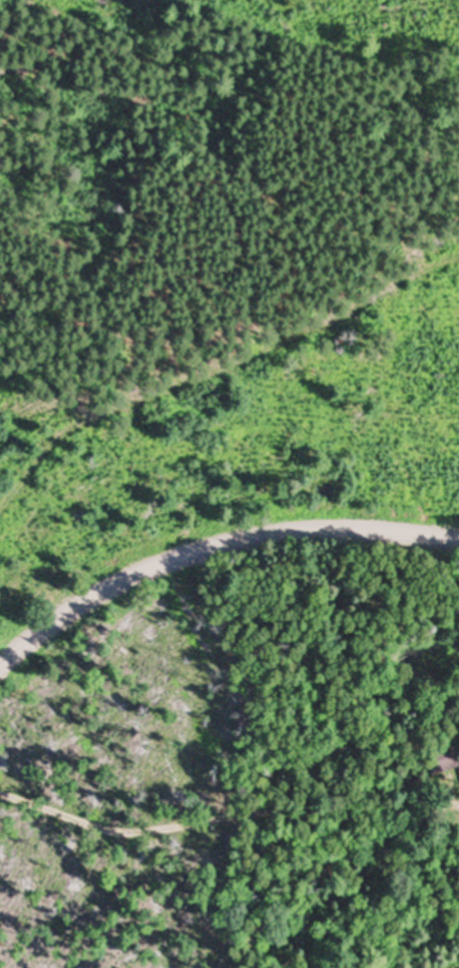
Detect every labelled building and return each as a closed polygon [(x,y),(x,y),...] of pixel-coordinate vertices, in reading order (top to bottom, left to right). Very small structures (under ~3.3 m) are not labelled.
[(435,771),(458,764),(452,746),(429,753),(435,771)]
